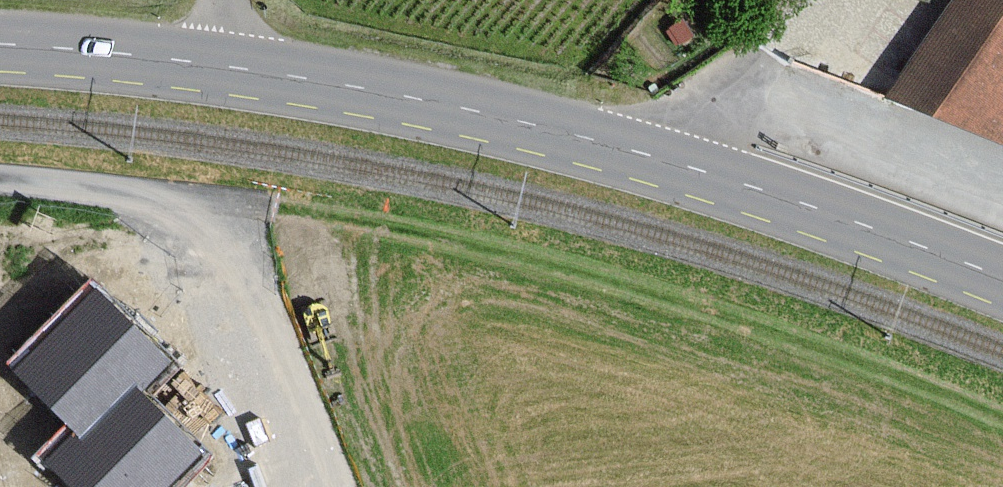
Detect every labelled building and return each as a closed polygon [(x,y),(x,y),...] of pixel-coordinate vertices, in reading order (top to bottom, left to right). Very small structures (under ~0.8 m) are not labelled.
[(886,96),(931,116),(1002,146),(1002,0),(952,0),(886,96)] [(95,294),(19,372),(84,435),(127,391),(160,356),(95,294)] [(194,455),(127,391),(84,435),(55,465),(78,486),(163,486),(194,455)]
